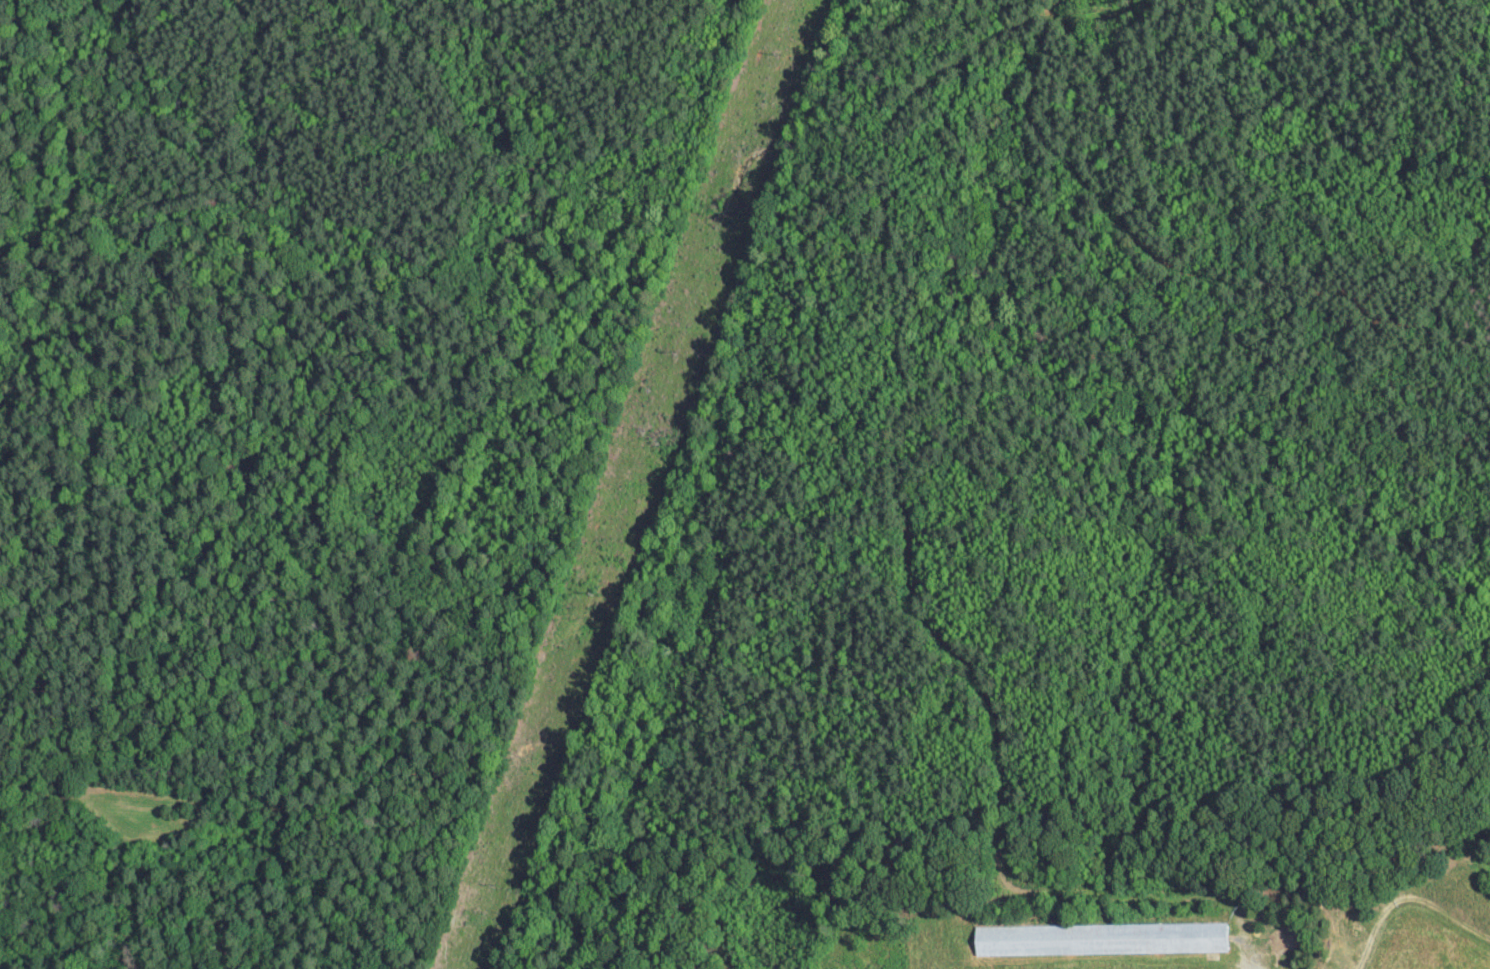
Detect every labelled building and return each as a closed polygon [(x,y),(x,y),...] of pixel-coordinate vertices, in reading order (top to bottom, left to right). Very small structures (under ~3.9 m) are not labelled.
[(1015,953),(1015,937),(1026,937),(1026,924),(971,925),(972,954),(1015,953)]
